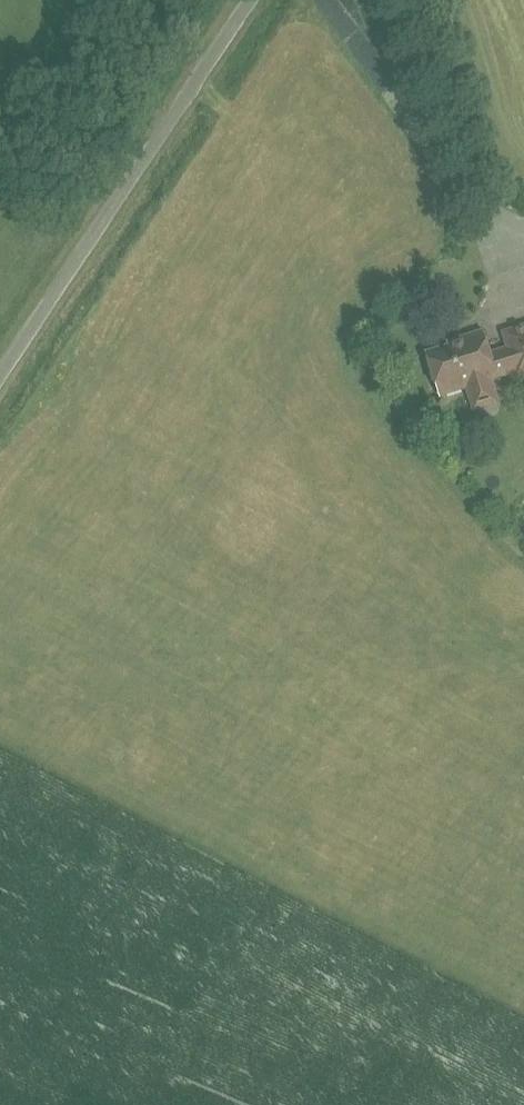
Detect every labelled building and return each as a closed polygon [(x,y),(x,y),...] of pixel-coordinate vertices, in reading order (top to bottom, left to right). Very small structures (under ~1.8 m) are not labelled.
[(482,333),(450,343),(452,347),(430,354),(443,395),(465,387),(473,413),(500,405),(492,379),(517,371),(519,375),(523,373),(523,329),(505,335),(510,350),(489,357),(482,333)]
